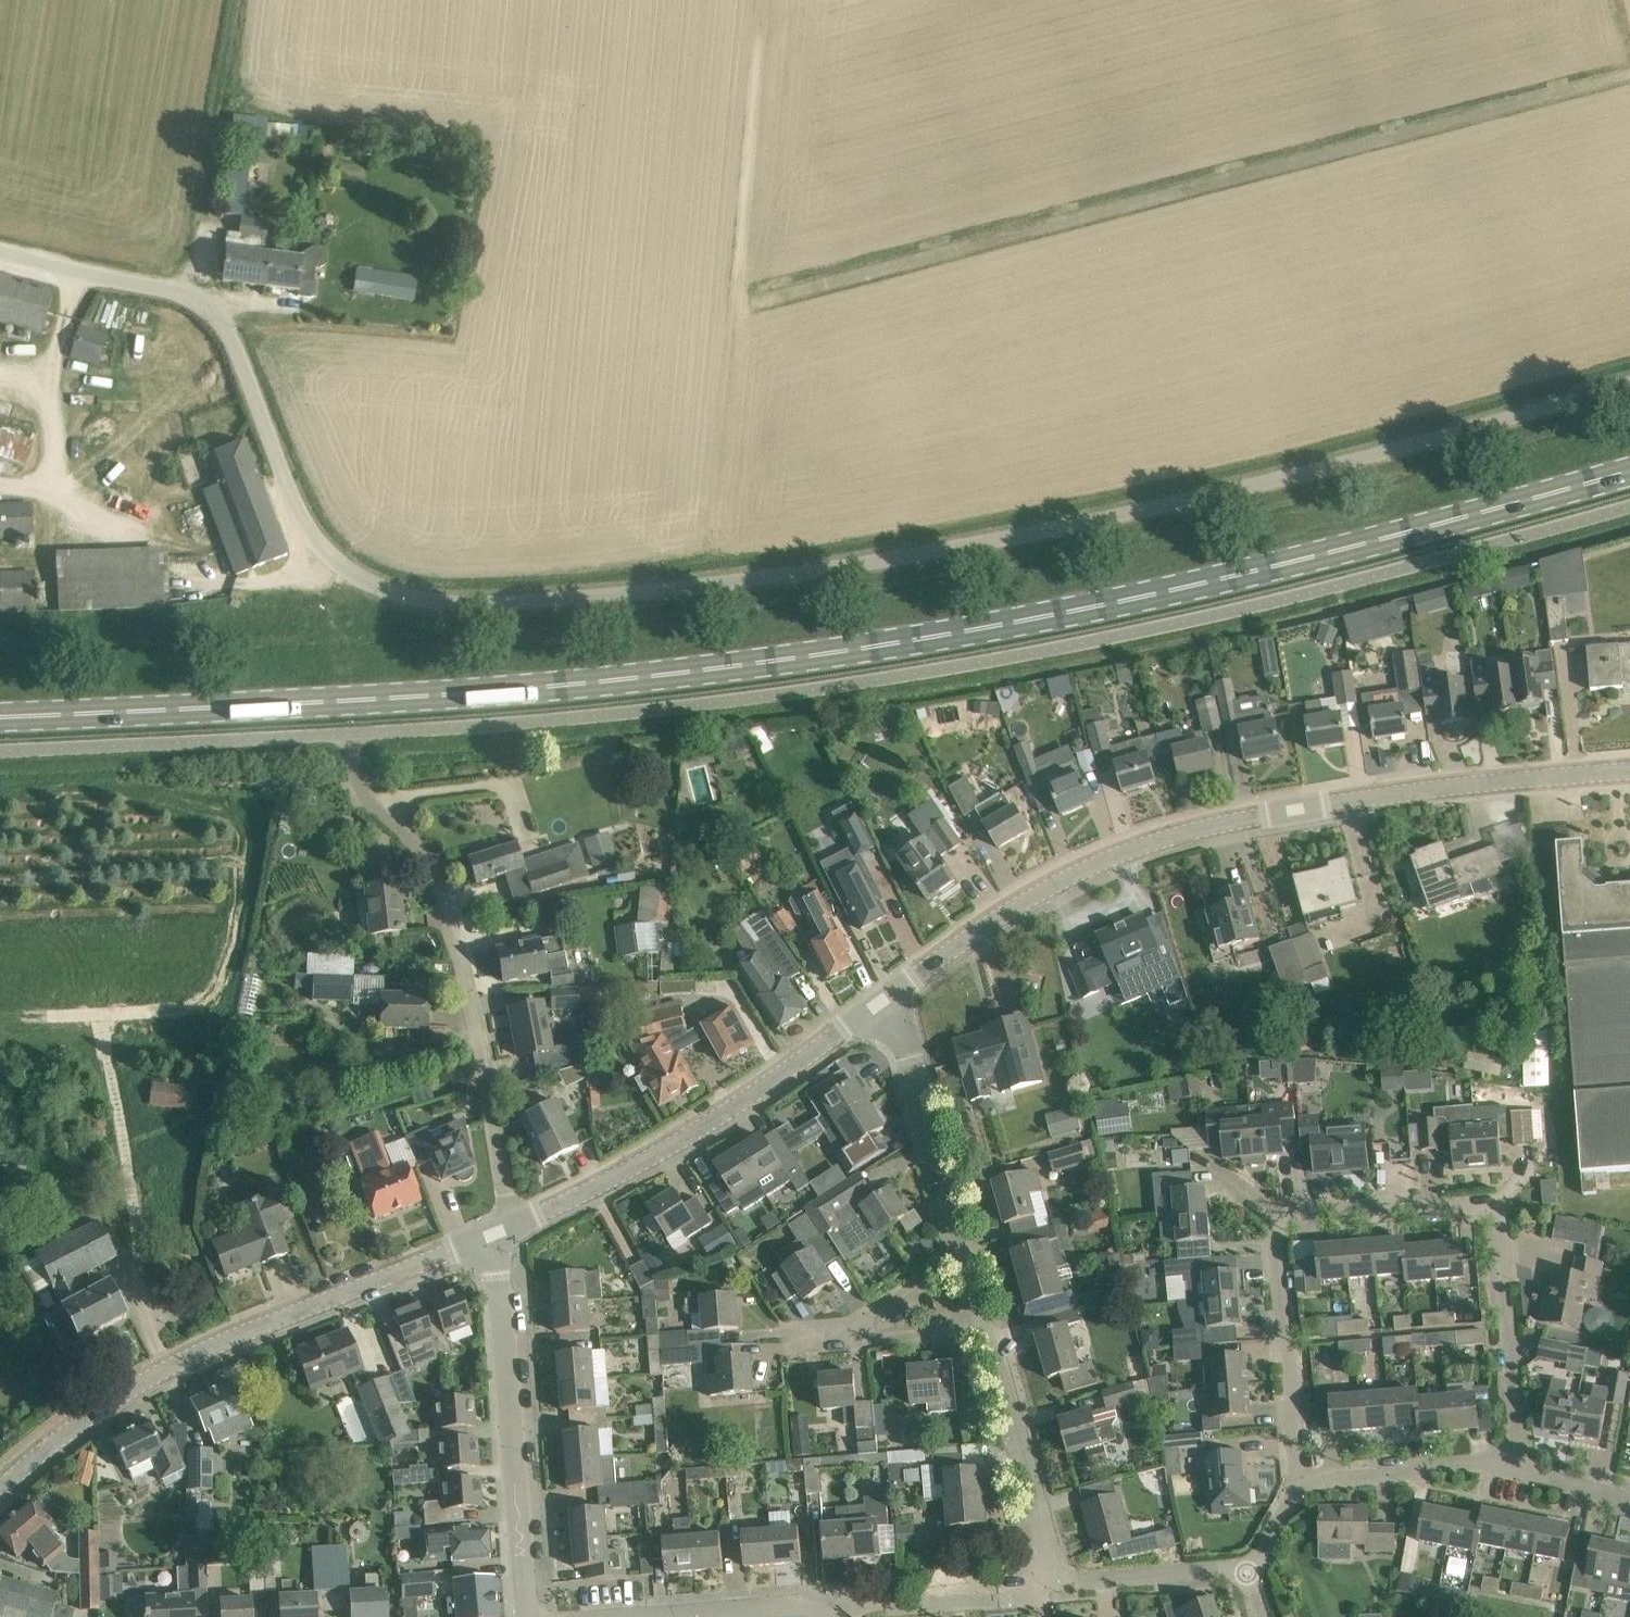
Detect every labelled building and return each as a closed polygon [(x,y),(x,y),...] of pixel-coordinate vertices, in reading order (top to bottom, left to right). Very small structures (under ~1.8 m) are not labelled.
[(293,128),(269,124),(267,144),(291,146),(292,141),(319,145),(321,129),(294,124),(293,128)] [(228,159),(222,214),(241,216),(243,216),(250,161),(228,159)] [(219,256),(217,275),(224,276),(223,282),(267,287),(270,256),(260,254),(261,246),(264,246),(268,220),(263,219),(243,216),(241,216),(239,233),(229,233),(227,250),(226,257),(219,256)] [(270,256),(267,287),(298,291),(298,296),(311,298),(314,295),(316,281),(315,279),(316,269),(319,269),(326,266),(327,249),(314,248),(302,255),(305,260),(270,256)] [(414,300),(417,278),(357,268),(353,291),(414,300)] [(49,309),(54,288),(0,273),(0,324),(41,336),(49,309)] [(105,336),(80,329),(73,355),(98,363),(105,336)] [(2,458),(23,463),(30,431),(0,425),(0,466),(2,458)] [(205,493),(228,554),(236,575),(287,555),(245,444),(211,457),(222,487),(205,493)] [(34,539),(32,503),(0,504),(0,541),(34,539)] [(59,609),(172,607),(170,548),(57,551),(59,609)] [(1516,586),(1546,582),(1543,565),(1513,569),(1516,586)] [(35,611),(34,590),(34,570),(0,572),(0,613),(35,611)] [(1491,595),(1503,592),(1498,574),(1486,577),(1491,595)] [(1430,613),(1425,595),(1414,598),(1419,616),(1430,613)] [(1547,600),(1552,643),(1569,640),(1564,596),(1547,598),(1547,600)] [(1367,613),(1345,619),(1353,646),(1375,640),(1406,631),(1398,604),(1367,613)] [(1267,663),(1279,662),(1276,639),(1264,640),(1267,663)] [(1620,649),(1620,645),(1587,647),(1591,691),(1623,688),(1623,684),(1629,684),(1629,648),(1620,649)] [(1401,694),(1401,693),(1420,690),(1414,651),(1394,655),(1401,694)] [(1436,663),(1434,663),(1432,651),(1420,652),(1421,665),(1420,665),(1424,694),(1427,715),(1441,713),(1442,725),(1469,722),(1463,679),(1438,682),(1436,663)] [(1514,662),(1513,663),(1519,706),(1545,703),(1543,691),(1557,689),(1552,651),(1537,652),(1538,660),(1535,655),(1530,653),(1520,655),(1517,657),(1515,661),(1514,662)] [(1485,660),(1472,662),(1477,704),(1491,702),(1493,714),(1520,711),(1519,706),(1513,663),(1511,663),(1512,667),(1487,670),(1485,660)] [(1346,745),(1343,730),(1340,705),(1357,703),(1352,672),(1334,675),(1337,699),(1321,701),(1307,703),(1310,720),(1307,720),(1308,729),(1311,750),(1346,745)] [(1074,695),(1069,676),(1047,682),(1052,700),(1074,695)] [(1234,678),(1217,682),(1226,728),(1239,725),(1247,762),(1282,754),(1276,723),(1275,723),(1271,708),(1260,711),(1257,698),(1253,699),(1250,697),(1242,699),(1239,702),(1234,678)] [(1405,713),(1404,707),(1390,709),(1387,694),(1372,696),(1374,711),(1365,712),(1367,728),(1374,727),(1376,740),(1408,735),(1405,713)] [(1205,733),(1206,732),(1222,728),(1214,698),(1197,702),(1205,733)] [(932,717),(929,708),(917,710),(919,720),(932,717)] [(987,722),(989,710),(976,709),(975,721),(987,722)] [(1095,754),(1113,748),(1106,723),(1087,728),(1095,754)] [(1210,748),(1208,741),(1185,747),(1181,729),(1157,734),(1162,754),(1175,751),(1181,777),(1215,769),(1210,748)] [(1156,784),(1150,763),(1148,755),(1147,755),(1142,738),(1128,743),(1130,748),(1112,753),(1118,772),(1124,793),(1156,784)] [(1029,742),(1015,748),(1024,771),(1034,796),(1052,789),(1058,805),(1063,816),(1084,807),(1083,805),(1094,800),(1084,778),(1083,774),(1082,775),(1076,761),(1070,747),(1036,761),(1031,749),(1029,742)] [(1092,750),(1078,754),(1083,774),(1097,771),(1092,750)] [(624,752),(613,754),(614,764),(625,762),(624,752)] [(991,800),(992,801),(983,806),(968,778),(949,789),(965,817),(977,810),(988,830),(1000,849),(1029,831),(1015,808),(1014,808),(1005,793),(991,800)] [(849,798),(831,808),(838,819),(837,820),(853,851),(872,840),(856,809),(855,810),(849,798)] [(927,840),(901,859),(902,861),(912,876),(928,900),(956,881),(939,857),(948,851),(949,852),(961,844),(940,813),(942,811),(936,802),(917,816),(929,832),(924,836),(927,840)] [(595,863),(617,857),(609,831),(588,838),(595,863)] [(748,839),(732,848),(744,869),(759,860),(748,839)] [(531,894),(589,875),(577,842),(522,860),(516,843),(502,848),(468,859),(476,884),(522,869),(531,894)] [(1557,845),(1584,1195),(1598,1194),(1596,1173),(1629,1171),(1629,887),(1608,888),(1585,869),(1583,843),(1557,845)] [(1506,872),(1504,866),(1496,846),(1451,863),(1444,844),(1410,856),(1430,914),(1465,901),(1461,890),(1506,872)] [(1359,904),(1353,881),(1347,860),(1329,864),(1330,868),(1294,878),(1300,899),(1304,912),(1306,919),(1311,917),(1313,925),(1344,916),(1342,908),(1359,904)] [(837,882),(833,884),(849,915),(853,913),(862,930),(888,917),(880,902),(884,900),(866,866),(862,868),(861,866),(836,880),(837,882)] [(371,934),(382,934),(403,931),(401,910),(398,910),(395,885),(373,887),(365,888),(371,934)] [(1260,941),(1251,907),(1246,886),(1217,894),(1221,907),(1207,910),(1211,923),(1205,925),(1215,963),(1237,957),(1235,947),(1260,941)] [(819,891),(811,894),(808,887),(796,894),(791,902),(798,916),(806,917),(820,942),(812,947),(818,960),(828,980),(854,966),(846,951),(850,949),(841,931),(841,932),(819,891)] [(785,910),(771,919),(784,937),(794,930),(791,925),(794,923),(785,910)] [(763,912),(743,926),(756,945),(747,952),(753,960),(738,970),(779,1031),(808,1011),(788,982),(804,972),(777,932),(776,932),(763,912)] [(1107,956),(1073,970),(1084,997),(1097,991),(1093,982),(1114,973),(1118,982),(1118,983),(1164,964),(1155,941),(1145,917),(1098,937),(1107,956)] [(621,958),(662,952),(658,925),(616,931),(621,958)] [(523,944),(498,949),(504,981),(545,974),(542,959),(565,954),(562,937),(538,941),(537,937),(522,940),(523,944)] [(1324,962),(1303,970),(1309,985),(1329,978),(1324,962)] [(552,987),(575,983),(572,968),(549,972),(552,987)] [(328,976),(314,976),(297,975),(297,987),(314,988),(314,1000),(354,1002),(354,976),(328,976)] [(580,1003),(582,1003),(580,989),(552,991),(553,1010),(580,1010),(580,1003)] [(399,995),(380,994),(368,993),(368,1006),(380,1006),(380,1029),(427,1030),(428,1004),(421,1004),(421,995),(399,995)] [(531,1005),(509,1009),(519,1056),(533,1054),(536,1073),(583,1064),(579,1043),(551,1048),(542,1003),(531,1005)] [(608,1005),(585,1007),(588,1037),(611,1034),(608,1005)] [(689,1033),(688,1031),(681,1006),(639,1018),(644,1038),(632,1045),(642,1062),(649,1073),(645,1076),(645,1077),(638,1081),(639,1083),(644,1093),(652,1089),(661,1106),(683,1094),(684,1097),(699,1088),(679,1052),(709,1035),(725,1063),(757,1045),(747,1026),(736,1007),(689,1033)] [(987,1035),(956,1043),(972,1102),(990,1097),(985,1078),(999,1074),(998,1069),(1012,1065),(1018,1089),(1043,1082),(1025,1018),(986,1029),(987,1035)] [(1549,1033),(1524,1034),(1525,1086),(1550,1086),(1549,1033)] [(1295,1061),(1295,1069),(1296,1084),(1307,1083),(1307,1061),(1295,1061)] [(1405,1067),(1383,1068),(1384,1091),(1406,1089),(1405,1074),(1405,1067)] [(1295,1069),(1281,1070),(1282,1085),(1296,1084),(1295,1069)] [(845,1070),(807,1094),(819,1112),(822,1117),(817,1120),(818,1121),(825,1132),(826,1133),(840,1125),(870,1106),(855,1082),(854,1083),(845,1070)] [(1432,1072),(1405,1074),(1406,1089),(1407,1093),(1434,1091),(1432,1072)] [(1201,1078),(1178,1083),(1181,1100),(1203,1095),(1201,1078)] [(194,1087),(172,1085),(153,1082),(151,1105),(192,1110),(194,1087)] [(521,1083),(510,1090),(515,1098),(526,1092),(521,1083)] [(1118,1100),(1096,1103),(1100,1137),(1122,1134),(1118,1100)] [(527,1133),(542,1164),(578,1147),(563,1115),(562,1115),(556,1102),(521,1119),(527,1132),(527,1133)] [(1297,1140),(1295,1118),(1293,1104),(1264,1107),(1250,1108),(1255,1163),(1266,1162),(1266,1156),(1284,1154),(1283,1141),(1297,1140)] [(1048,1114),(1055,1136),(1084,1127),(1077,1105),(1048,1114)] [(840,1125),(826,1133),(834,1147),(839,1144),(854,1167),(860,1162),(879,1151),(871,1138),(885,1129),(870,1106),(840,1125)] [(1472,1106),(1435,1109),(1436,1119),(1420,1121),(1423,1151),(1440,1150),(1439,1143),(1452,1142),(1454,1171),(1478,1169),(1472,1106)] [(1474,1106),(1472,1106),(1478,1169),(1502,1167),(1500,1138),(1514,1137),(1515,1146),(1535,1145),(1532,1112),(1497,1115),(1498,1125),(1475,1127),(1474,1106)] [(1244,1164),(1255,1163),(1250,1108),(1207,1112),(1210,1148),(1225,1147),(1226,1160),(1244,1158),(1244,1164)] [(339,1115),(328,1119),(333,1132),(339,1129),(342,1123),(339,1115)] [(1365,1125),(1320,1129),(1320,1117),(1300,1119),(1302,1141),(1314,1140),(1316,1173),(1369,1169),(1367,1147),(1365,1125)] [(433,1145),(425,1128),(403,1138),(417,1168),(432,1161),(441,1182),(455,1176),(456,1178),(457,1179),(459,1181),(462,1181),(465,1182),(467,1181),(469,1180),(470,1179),(472,1177),(473,1175),(473,1173),(473,1171),(473,1168),(475,1167),(472,1160),(468,1137),(462,1138),(459,1133),(433,1145)] [(763,1137),(740,1151),(768,1195),(792,1180),(800,1192),(812,1185),(801,1168),(802,1167),(778,1130),(764,1139),(763,1137)] [(391,1171),(377,1133),(350,1143),(365,1181),(360,1183),(375,1218),(420,1200),(406,1165),(391,1171)] [(1177,1139),(1165,1139),(1165,1149),(1177,1148),(1177,1139)] [(1115,1140),(1104,1140),(1104,1153),(1115,1153),(1115,1140)] [(1050,1155),(1056,1174),(1089,1165),(1083,1146),(1050,1155)] [(740,1151),(716,1166),(725,1180),(712,1188),(728,1214),(752,1199),(755,1204),(768,1195),(740,1151)] [(1006,1225),(1027,1219),(1036,1216),(1030,1195),(1042,1192),(1037,1171),(994,1183),(1006,1225)] [(1206,1187),(1193,1188),(1192,1172),(1155,1176),(1156,1187),(1162,1187),(1164,1205),(1175,1204),(1176,1217),(1209,1214),(1206,1187)] [(873,1195),(862,1178),(860,1174),(807,1208),(824,1235),(828,1232),(835,1242),(870,1219),(880,1234),(908,1216),(891,1189),(863,1207),(861,1203),(873,1195)] [(1557,1181),(1542,1182),(1544,1196),(1558,1195),(1557,1181)] [(713,1224),(709,1216),(697,1198),(684,1206),(675,1192),(650,1208),(662,1226),(670,1239),(682,1231),(688,1239),(713,1224)] [(291,1218),(283,1198),(281,1193),(267,1199),(266,1197),(239,1207),(248,1230),(214,1243),(218,1255),(226,1275),(250,1265),(250,1263),(260,1260),(261,1264),(287,1253),(276,1224),(291,1218)] [(809,1213),(789,1226),(802,1245),(806,1243),(812,1252),(773,1277),(789,1301),(801,1293),(806,1300),(833,1282),(824,1268),(838,1259),(809,1213)] [(1209,1214),(1176,1217),(1180,1261),(1194,1259),(1212,1258),(1209,1214)] [(1593,1244),(1596,1221),(1558,1216),(1555,1239),(1593,1244)] [(41,1252),(36,1255),(53,1289),(54,1288),(64,1306),(43,1317),(61,1351),(80,1340),(80,1341),(126,1316),(106,1278),(79,1293),(72,1279),(115,1256),(98,1223),(52,1246),(45,1232),(34,1238),(41,1252)] [(1021,1279),(1057,1269),(1053,1255),(1063,1252),(1055,1224),(1026,1233),(1030,1248),(1014,1252),(1021,1279)] [(1405,1248),(1405,1240),(1375,1242),(1378,1277),(1406,1274),(1407,1283),(1408,1283),(1405,1248)] [(1349,1279),(1378,1277),(1375,1242),(1346,1245),(1349,1279)] [(1436,1280),(1444,1279),(1466,1278),(1463,1244),(1433,1246),(1436,1280)] [(1322,1281),(1349,1279),(1346,1245),(1317,1247),(1318,1260),(1304,1261),(1307,1294),(1323,1292),(1322,1281)] [(1408,1283),(1436,1280),(1433,1246),(1405,1248),(1408,1283)] [(655,1250),(644,1256),(656,1277),(667,1271),(655,1250)] [(1217,1273),(1216,1258),(1212,1258),(1194,1259),(1180,1261),(1166,1262),(1168,1279),(1184,1277),(1184,1282),(1190,1282),(1189,1303),(1179,1303),(1179,1304),(1241,1298),(1238,1271),(1217,1273)] [(1603,1262),(1598,1261),(1577,1258),(1574,1274),(1555,1271),(1553,1287),(1548,1286),(1542,1322),(1580,1329),(1581,1323),(1586,1324),(1587,1329),(1592,1333),(1599,1335),(1605,1332),(1609,1328),(1611,1321),(1608,1315),(1604,1311),(1597,1309),(1591,1311),(1587,1315),(1583,1314),(1586,1298),(1596,1300),(1603,1262)] [(655,1296),(656,1281),(645,1261),(630,1269),(646,1297),(655,1296)] [(1049,1316),(1078,1307),(1071,1280),(1061,1283),(1057,1269),(1021,1279),(1029,1306),(1044,1301),(1049,1316)] [(603,1300),(603,1293),(601,1272),(553,1276),(555,1305),(590,1301),(603,1300)] [(672,1300),(671,1283),(658,1284),(659,1301),(672,1300)] [(445,1335),(451,1333),(471,1324),(456,1288),(431,1298),(442,1328),(431,1332),(433,1339),(440,1356),(452,1351),(445,1335)] [(690,1348),(693,1348),(706,1346),(722,1345),(721,1330),(739,1329),(736,1296),(686,1300),(687,1314),(704,1313),(705,1331),(689,1332),(690,1348)] [(649,1336),(661,1335),(658,1297),(643,1298),(645,1320),(647,1320),(649,1336)] [(1243,1326),(1241,1298),(1179,1304),(1180,1312),(1185,1324),(1186,1330),(1174,1331),(1175,1347),(1205,1344),(1204,1330),(1208,1329),(1208,1330),(1243,1326)] [(557,1333),(593,1329),(590,1301),(555,1305),(552,1305),(551,1308),(551,1317),(554,1319),(556,1318),(557,1333)] [(1366,1301),(1354,1302),(1355,1318),(1368,1317),(1366,1301)] [(433,1339),(431,1332),(419,1303),(393,1313),(405,1343),(391,1348),(401,1372),(415,1367),(408,1349),(433,1339)] [(1093,1364),(1080,1368),(1069,1327),(1083,1323),(1078,1307),(1049,1316),(1049,1317),(1050,1316),(1054,1330),(1037,1335),(1049,1379),(1062,1375),(1067,1392),(1098,1383),(1093,1364)] [(1439,1314),(1440,1327),(1457,1326),(1456,1313),(1439,1314)] [(1425,1328),(1440,1327),(1439,1314),(1424,1315),(1425,1328)] [(1396,1331),(1413,1329),(1411,1317),(1395,1318),(1396,1331)] [(1352,1321),(1353,1334),(1371,1333),(1370,1320),(1352,1321)] [(1339,1335),(1353,1334),(1352,1321),(1338,1322),(1339,1335)] [(1454,1363),(1453,1350),(1486,1348),(1485,1330),(1441,1334),(1442,1347),(1444,1346),(1445,1364),(1454,1363)] [(362,1369),(354,1351),(346,1331),(295,1351),(311,1390),(362,1369)] [(1427,1348),(1442,1347),(1441,1334),(1426,1335),(1427,1348)] [(661,1350),(662,1350),(661,1335),(649,1336),(651,1376),(663,1375),(661,1350)] [(1413,1336),(1384,1339),(1386,1356),(1398,1355),(1398,1350),(1414,1349),(1413,1336)] [(1354,1341),(1356,1362),(1357,1362),(1357,1354),(1373,1353),(1372,1340),(1354,1341)] [(1560,1361),(1563,1344),(1542,1340),(1539,1357),(1560,1361)] [(1348,1363),(1356,1362),(1354,1341),(1340,1343),(1341,1355),(1348,1355),(1348,1363)] [(735,1359),(733,1344),(722,1345),(706,1346),(710,1397),(732,1395),(753,1393),(751,1358),(735,1359)] [(690,1348),(662,1350),(663,1375),(664,1375),(664,1367),(694,1364),(693,1348),(690,1348)] [(606,1352),(559,1354),(562,1383),(608,1379),(606,1352)] [(1217,1388),(1248,1385),(1246,1355),(1224,1356),(1204,1358),(1205,1374),(1216,1373),(1217,1388)] [(930,1414),(937,1414),(958,1412),(956,1382),(940,1383),(939,1366),(910,1369),(913,1406),(930,1405),(930,1414)] [(1608,1403),(1624,1406),(1629,1376),(1612,1373),(1609,1390),(1594,1387),(1592,1400),(1578,1397),(1571,1435),(1578,1437),(1581,1440),(1586,1441),(1589,1439),(1601,1441),(1608,1403)] [(854,1374),(821,1376),(824,1409),(844,1408),(845,1424),(858,1423),(860,1445),(878,1444),(874,1402),(857,1404),(854,1374)] [(1153,1394),(1170,1392),(1169,1377),(1150,1379),(1153,1394)] [(564,1411),(612,1408),(610,1378),(562,1383),(562,1385),(559,1387),(559,1396),(563,1398),(564,1411)] [(408,1431),(386,1379),(358,1390),(381,1446),(390,1442),(392,1441),(409,1434),(408,1431)] [(1571,1435),(1578,1397),(1566,1395),(1568,1382),(1553,1379),(1551,1393),(1550,1393),(1543,1430),(1554,1432),(1556,1435),(1561,1435),(1563,1434),(1571,1435)] [(248,1413),(243,1401),(234,1382),(190,1401),(199,1421),(205,1433),(209,1431),(215,1445),(253,1428),(247,1414),(248,1413)] [(1092,1412),(1061,1421),(1070,1453),(1087,1448),(1091,1465),(1108,1461),(1104,1444),(1118,1440),(1114,1426),(1119,1418),(1116,1408),(1118,1408),(1139,1401),(1135,1383),(1104,1391),(1108,1408),(1093,1413),(1092,1412)] [(1390,1428),(1420,1425),(1416,1384),(1405,1385),(1405,1392),(1387,1393),(1390,1428)] [(1419,1400),(1418,1391),(1417,1384),(1416,1384),(1420,1425),(1421,1434),(1449,1431),(1446,1397),(1419,1400)] [(1209,1419),(1229,1417),(1251,1415),(1248,1385),(1217,1388),(1219,1403),(1208,1404),(1209,1419)] [(1477,1409),(1490,1408),(1488,1387),(1475,1388),(1475,1394),(1446,1397),(1449,1431),(1479,1429),(1477,1409)] [(1358,1396),(1345,1397),(1344,1391),(1317,1393),(1320,1421),(1332,1420),(1334,1433),(1361,1430),(1358,1396)] [(1170,1392),(1153,1394),(1156,1412),(1172,1411),(1170,1392)] [(1361,1430),(1390,1428),(1387,1393),(1358,1396),(1361,1430)] [(436,1441),(444,1441),(443,1428),(475,1426),(473,1398),(433,1401),(435,1428),(418,1430),(419,1442),(436,1441)] [(639,1416),(666,1414),(665,1398),(654,1398),(655,1406),(638,1407),(639,1416)] [(890,1405),(876,1406),(876,1416),(891,1415),(890,1405)] [(639,1416),(635,1417),(635,1426),(656,1424),(657,1431),(667,1430),(666,1414),(639,1416)] [(808,1416),(792,1417),(795,1456),(812,1454),(808,1416)] [(185,1470),(179,1455),(169,1436),(157,1441),(148,1422),(112,1439),(122,1458),(128,1471),(153,1460),(162,1481),(185,1470)] [(568,1461),(612,1457),(609,1429),(587,1431),(566,1433),(568,1461)] [(392,1441),(390,1442),(390,1445),(419,1442),(418,1430),(408,1431),(409,1434),(392,1441)] [(1203,1434),(1165,1438),(1166,1451),(1204,1448),(1203,1434)] [(1221,1449),(1241,1450),(1241,1438),(1221,1437),(1221,1449)] [(439,1482),(448,1481),(447,1468),(478,1466),(476,1438),(444,1441),(436,1441),(439,1469),(428,1470),(427,1465),(410,1467),(411,1484),(439,1482)] [(879,1454),(878,1444),(860,1445),(861,1455),(861,1456),(872,1455),(879,1454)] [(73,1480),(89,1485),(93,1471),(91,1470),(92,1466),(91,1465),(94,1453),(81,1450),(73,1480)] [(929,1450),(889,1453),(890,1465),(927,1461),(927,1459),(930,1459),(929,1450)] [(189,1491),(214,1491),(214,1451),(188,1451),(189,1491)] [(1210,1474),(1212,1493),(1214,1515),(1231,1513),(1231,1509),(1252,1508),(1250,1483),(1245,1484),(1242,1451),(1203,1454),(1205,1475),(1210,1474)] [(846,1457),(847,1467),(872,1466),(872,1455),(861,1456),(861,1455),(846,1457)] [(948,1500),(984,1497),(982,1470),(965,1471),(964,1455),(942,1458),(934,1458),(935,1466),(923,1467),(926,1502),(948,1500)] [(612,1457),(568,1461),(570,1489),(617,1486),(615,1457),(612,1457)] [(804,1460),(804,1461),(808,1495),(825,1493),(823,1469),(835,1468),(834,1458),(804,1460)] [(804,1461),(789,1461),(790,1473),(805,1472),(804,1461)] [(726,1466),(727,1478),(744,1477),(742,1465),(726,1466)] [(712,1480),(727,1478),(726,1466),(711,1468),(712,1480)] [(424,1525),(430,1524),(451,1523),(450,1509),(481,1506),(479,1478),(448,1481),(439,1482),(441,1509),(435,1510),(435,1508),(432,1502),(424,1503),(423,1509),(424,1525)] [(647,1494),(648,1506),(665,1505),(663,1481),(646,1483),(647,1494)] [(646,1483),(631,1484),(632,1495),(647,1494),(646,1483)] [(1100,1485),(1081,1490),(1085,1505),(1104,1500),(1100,1485)] [(633,1507),(648,1506),(647,1494),(632,1495),(633,1507)] [(0,1527),(0,1536),(17,1556),(26,1548),(42,1569),(46,1566),(52,1573),(80,1575),(100,1575),(100,1573),(100,1568),(100,1555),(99,1532),(79,1533),(80,1560),(70,1559),(63,1551),(67,1548),(50,1528),(64,1516),(46,1495),(32,1507),(29,1503),(0,1527)] [(879,1528),(889,1527),(886,1496),(864,1498),(865,1506),(850,1507),(854,1558),(882,1556),(879,1528)] [(1157,1533),(1132,1540),(1120,1496),(1084,1506),(1097,1552),(1105,1550),(1106,1552),(1110,1550),(1113,1561),(1161,1550),(1157,1533)] [(938,1515),(939,1522),(941,1544),(982,1540),(980,1525),(986,1524),(984,1497),(948,1500),(949,1514),(938,1515)] [(826,1561),(854,1558),(850,1507),(838,1508),(840,1525),(823,1526),(825,1539),(826,1561)] [(1395,1551),(1395,1548),(1395,1526),(1369,1526),(1369,1508),(1321,1507),(1321,1544),(1342,1544),(1367,1544),(1367,1551),(1395,1551)] [(1448,1547),(1455,1513),(1426,1508),(1422,1529),(1420,1541),(1448,1547)] [(574,1541),(608,1538),(606,1509),(572,1511),(574,1541)] [(1506,1550),(1513,1516),(1485,1510),(1483,1519),(1478,1545),(1506,1550)] [(413,1513),(393,1513),(394,1527),(413,1526),(413,1513)] [(1478,1545),(1483,1519),(1455,1513),(1448,1547),(1477,1553),(1478,1545)] [(1535,1556),(1542,1522),(1513,1516),(1506,1550),(1535,1556)] [(664,1532),(650,1534),(653,1559),(666,1558),(667,1574),(695,1571),(692,1537),(691,1519),(675,1520),(677,1538),(665,1539),(664,1532)] [(1564,1562),(1567,1549),(1571,1528),(1542,1522),(1535,1556),(1564,1562)] [(418,1533),(421,1565),(488,1559),(486,1530),(469,1531),(469,1526),(448,1528),(448,1530),(418,1533)] [(802,1563),(800,1541),(799,1528),(770,1530),(773,1565),(802,1563)] [(745,1567),(773,1565),(770,1530),(742,1532),(744,1546),(745,1567)] [(1173,1530),(1157,1533),(1161,1550),(1177,1546),(1173,1530)] [(724,1569),(722,1547),(720,1534),(692,1537),(695,1571),(724,1569)] [(608,1538),(574,1541),(576,1568),(589,1567),(591,1580),(627,1577),(626,1564),(624,1552),(610,1553),(608,1538)] [(1605,1593),(1615,1545),(1593,1540),(1588,1566),(1576,1563),(1572,1586),(1605,1593)] [(263,1543),(252,1543),(252,1563),(264,1562),(263,1555),(263,1543)] [(1615,1545),(1605,1593),(1605,1597),(1629,1602),(1629,1548),(1615,1545)] [(332,1590),(351,1589),(347,1546),(330,1547),(332,1590)] [(315,1591),(332,1590),(330,1547),(313,1548),(315,1591)] [(116,1554),(100,1555),(100,1568),(115,1568),(116,1568),(116,1554)] [(282,1581),(282,1555),(263,1555),(264,1562),(265,1591),(281,1590),(281,1596),(279,1597),(280,1605),(280,1616),(316,1616),(316,1603),(315,1595),(296,1596),(295,1580),(282,1581)] [(653,1559),(642,1560),(643,1576),(654,1575),(653,1559)] [(250,1592),(265,1591),(264,1562),(252,1563),(249,1563),(250,1592)] [(177,1568),(178,1591),(207,1589),(205,1566),(177,1568)] [(401,1574),(403,1599),(435,1596),(434,1572),(401,1574)] [(100,1575),(80,1575),(81,1609),(101,1609),(100,1576),(100,1575)] [(386,1599),(385,1592),(382,1592),(381,1575),(364,1575),(365,1592),(350,1593),(350,1601),(351,1616),(387,1616),(386,1599)] [(1,1577),(0,1577),(0,1616),(52,1616),(58,1595),(48,1591),(1,1578),(1,1577)] [(447,1599),(448,1613),(456,1613),(456,1616),(496,1616),(493,1577),(453,1581),(455,1598),(447,1599)] [(1502,1581),(1485,1577),(1483,1590),(1499,1593),(1502,1581)] [(1438,1599),(1441,1586),(1426,1583),(1423,1596),(1438,1599)] [(1526,1599),(1529,1586),(1514,1583),(1511,1596),(1526,1599)] [(1438,1599),(1454,1602),(1457,1589),(1441,1586),(1438,1599)] [(1529,1586),(1526,1599),(1543,1602),(1546,1589),(1529,1586)] [(192,1594),(146,1597),(141,1597),(137,1600),(134,1603),(133,1607),(133,1613),(135,1616),(136,1616),(194,1616),(192,1594)] [(1214,1598),(1184,1608),(1181,1600),(1165,1605),(1169,1616),(1220,1616),(1214,1598)] [(252,1607),(251,1600),(220,1602),(221,1608),(221,1616),(252,1616),(252,1607)] [(405,1616),(416,1616),(414,1606),(403,1607),(405,1616)]
